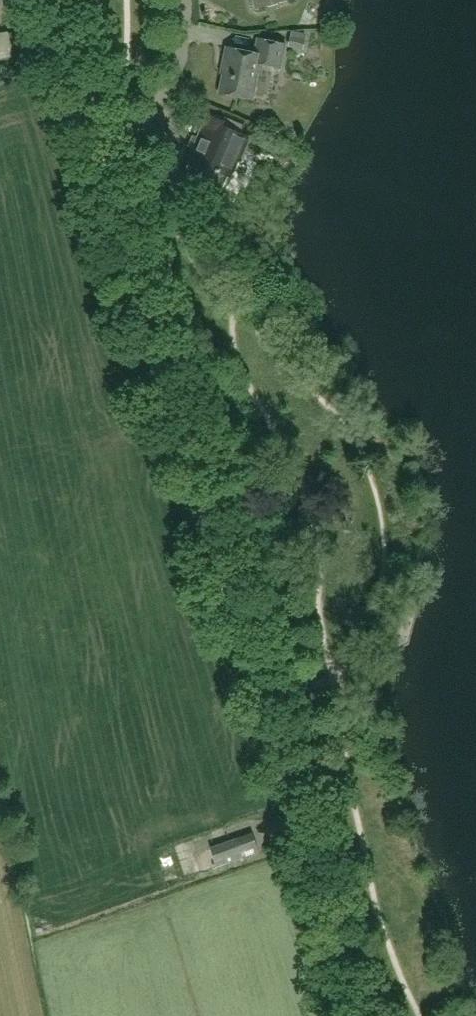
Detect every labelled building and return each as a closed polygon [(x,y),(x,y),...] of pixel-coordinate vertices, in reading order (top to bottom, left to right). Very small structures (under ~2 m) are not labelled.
[(302,50),(306,33),(292,30),(288,48),(302,50)] [(286,45),(258,39),(255,54),(226,48),(223,65),(225,66),(219,93),(252,100),(260,64),(281,68),(286,45)] [(207,114),(187,165),(202,171),(197,184),(199,186),(201,188),(203,190),(206,191),(210,193),(212,194),(215,194),(218,194),(220,194),(228,177),(230,178),(238,161),(240,161),(250,137),(241,133),(244,126),(225,118),(224,121),(207,114)] [(264,233),(255,226),(253,228),(249,225),(242,234),(255,245),(264,233)] [(252,834),(209,849),(215,866),(258,852),(252,834)] [(185,836),(170,841),(179,872),(194,867),(185,836)]
